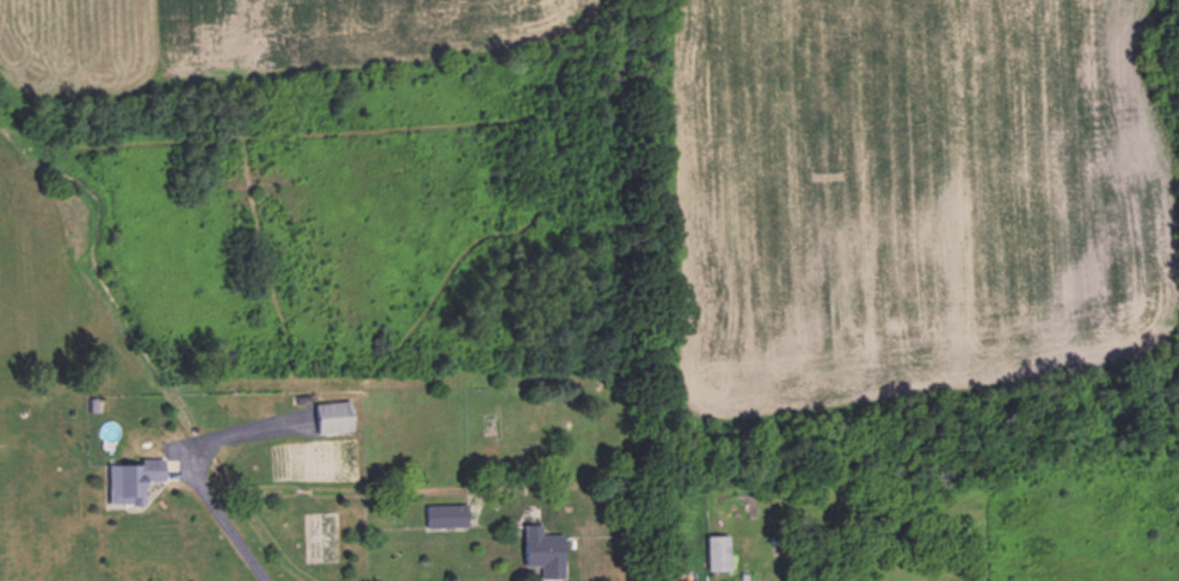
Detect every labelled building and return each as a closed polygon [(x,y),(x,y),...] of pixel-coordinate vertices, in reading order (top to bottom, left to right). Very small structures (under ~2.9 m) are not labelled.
[(317,430),(354,430),(354,400),(317,401),(317,430)] [(147,502),(147,479),(167,479),(166,459),(111,459),(111,502),(147,502)] [(468,503),(426,503),(426,524),(468,524),(468,503)] [(525,564),(543,565),(542,576),(567,577),(568,533),(543,533),(543,522),(525,522),(525,564)] [(708,534),(708,570),(732,570),(732,534),(708,534)]
